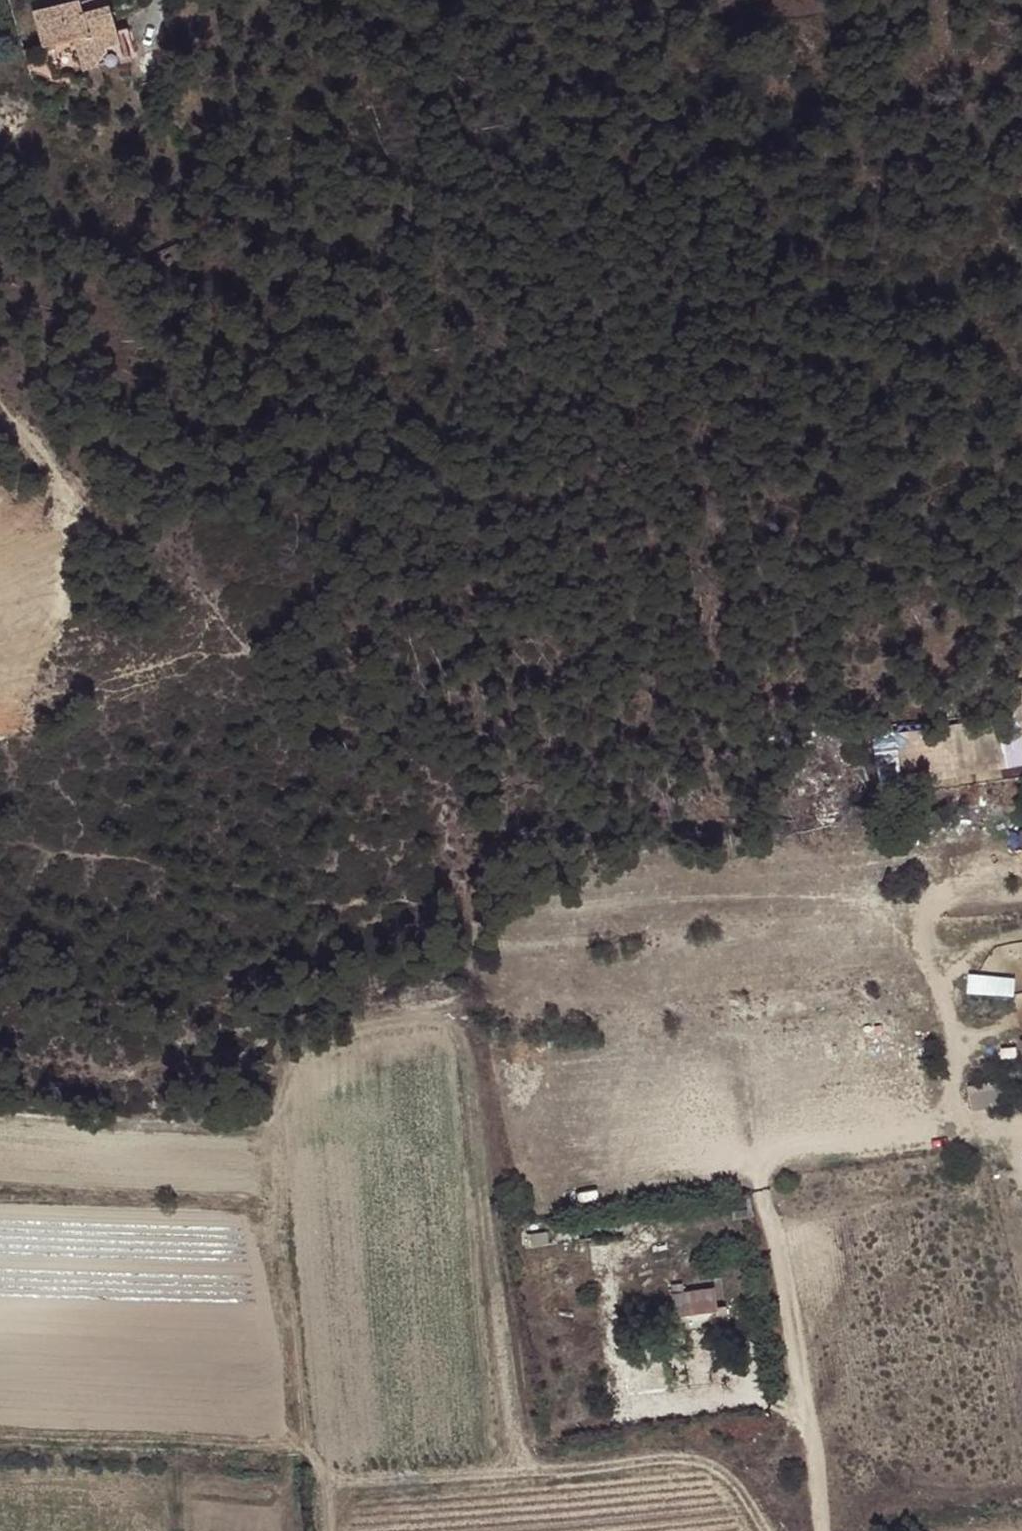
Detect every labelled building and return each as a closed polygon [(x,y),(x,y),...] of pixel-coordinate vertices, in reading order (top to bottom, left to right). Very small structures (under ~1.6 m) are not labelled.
[(124,54),(109,0),(83,0),(80,1),(80,0),(55,0),(31,8),(42,45),(72,36),(81,67),(124,54)] [(1004,691),(1008,719),(872,737),(879,787),(1021,768),(1021,689),(1004,691)] [(1019,990),(1019,972),(973,973),(973,991),(1019,990)] [(714,1289),(673,1294),(677,1329),(728,1323),(726,1306),(716,1307),(714,1289)]
